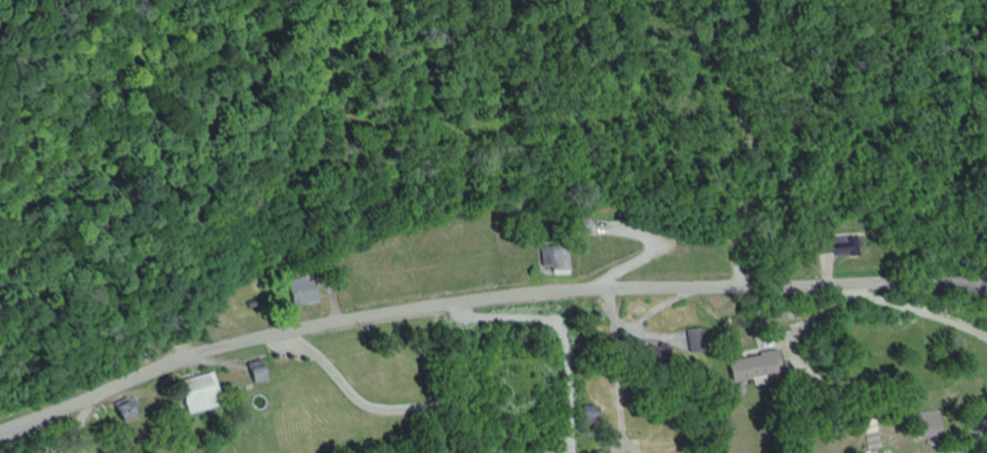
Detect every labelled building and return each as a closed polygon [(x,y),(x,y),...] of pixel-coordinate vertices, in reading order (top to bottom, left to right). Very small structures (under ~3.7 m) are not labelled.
[(863,257),(863,236),(834,236),(834,257),(863,257)] [(547,247),(547,275),(575,275),(575,247),(547,247)] [(291,282),(300,309),(326,300),(317,274),(291,282)] [(694,329),(694,353),(713,353),(713,329),(694,329)] [(656,344),(650,367),(680,375),(686,352),(656,344)] [(788,376),(785,352),(734,359),(738,383),(788,376)] [(252,365),(259,385),(274,380),(266,360),(252,365)] [(218,373),(184,383),(193,416),(227,407),(218,373)] [(130,423),(147,414),(137,396),(120,405),(130,423)] [(590,402),(590,420),(607,420),(607,402),(590,402)] [(947,415),(925,416),(925,439),(947,439),(947,415)]
